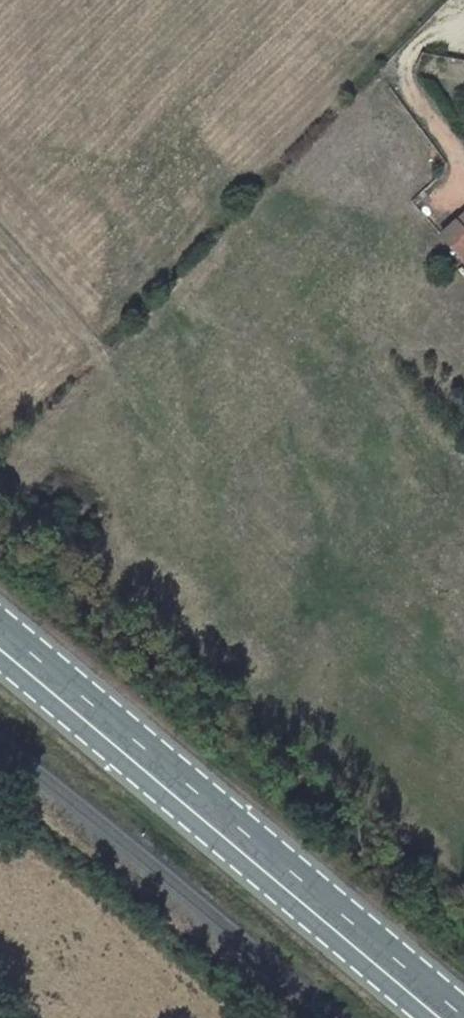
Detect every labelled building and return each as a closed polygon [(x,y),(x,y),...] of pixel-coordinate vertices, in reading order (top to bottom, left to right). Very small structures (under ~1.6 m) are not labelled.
[(442,234),(463,260),(463,215),(442,234)]
